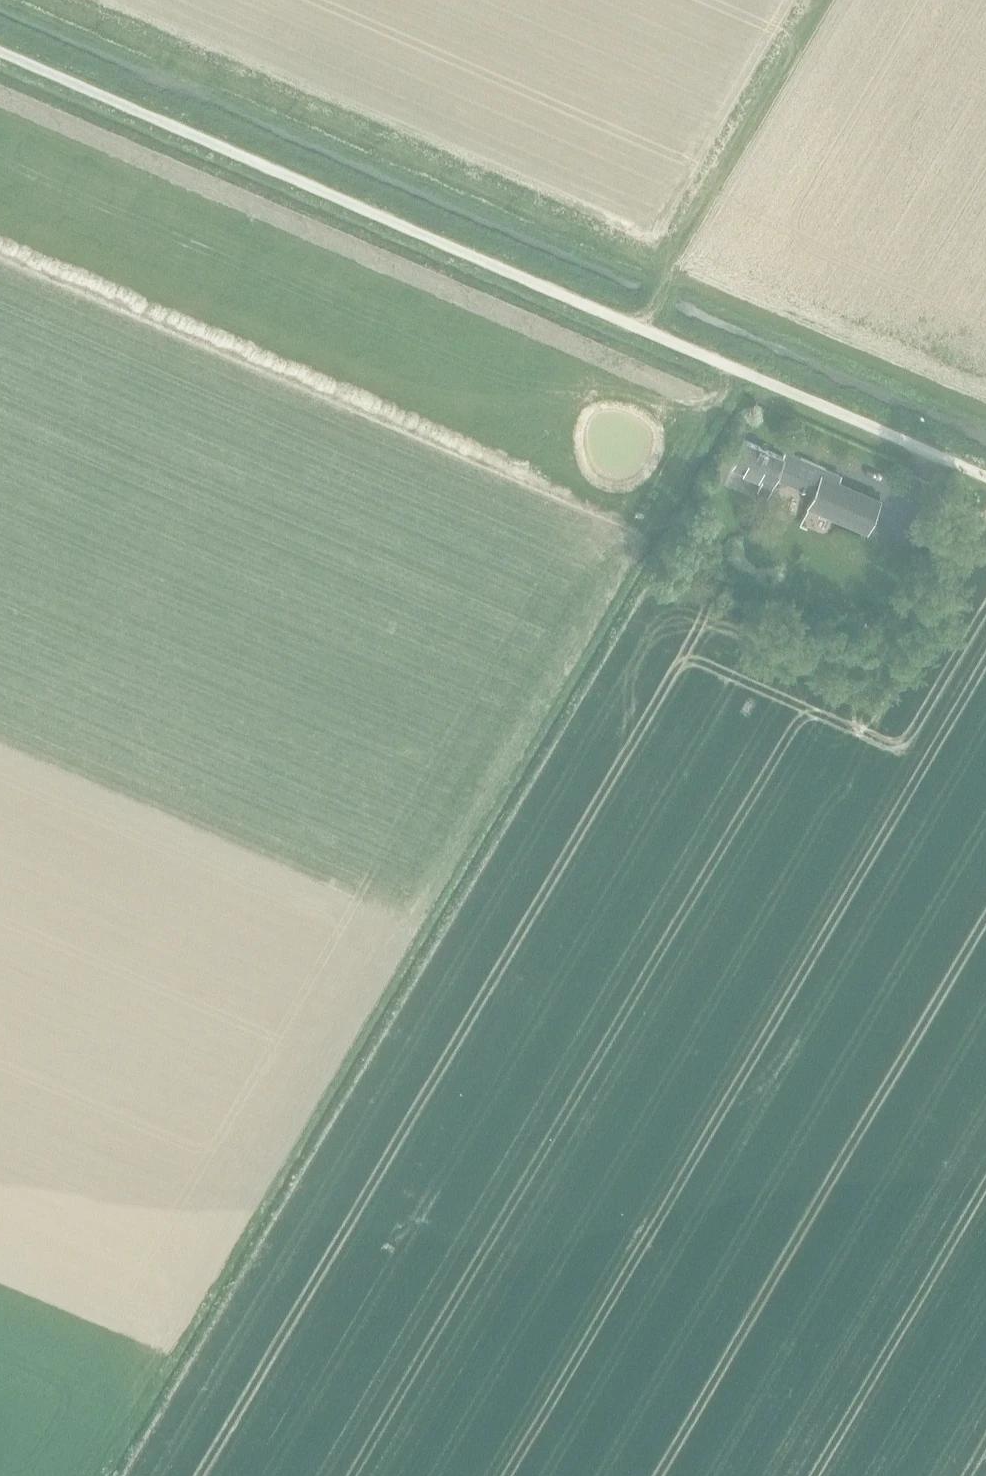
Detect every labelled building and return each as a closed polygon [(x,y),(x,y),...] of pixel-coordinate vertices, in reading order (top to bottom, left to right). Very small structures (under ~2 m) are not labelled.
[(877,537),(891,506),(837,482),(839,476),(785,452),(783,458),(744,441),(732,466),(763,480),(758,491),(767,495),(775,477),(813,494),(799,526),(853,549),(861,530),(877,537)] [(867,642),(876,627),(866,621),(857,636),(867,642)]
